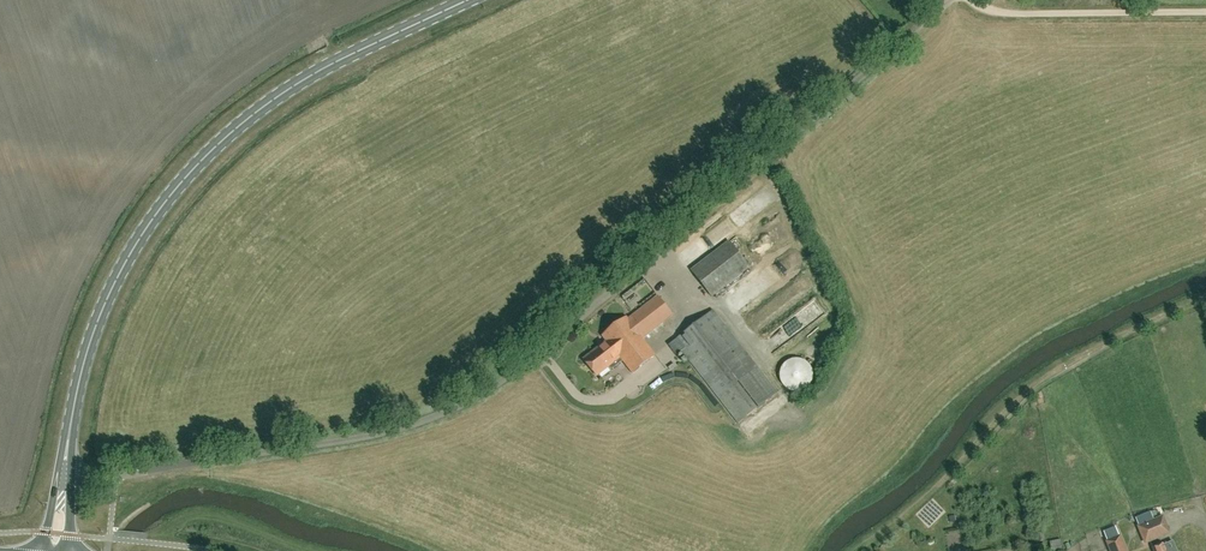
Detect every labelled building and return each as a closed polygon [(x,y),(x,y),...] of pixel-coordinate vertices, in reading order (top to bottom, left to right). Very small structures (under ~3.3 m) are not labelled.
[(712,297),(750,267),(729,241),(691,271),(712,297)] [(602,277),(620,262),(612,253),(601,262),(600,260),(593,266),(602,277)] [(619,356),(642,339),(672,315),(658,296),(627,320),(626,318),(612,328),(610,327),(605,331),(606,333),(603,335),(607,341),(619,356)] [(802,312),(812,325),(822,318),(813,305),(802,312)] [(677,356),(682,352),(738,424),(777,394),(713,311),(669,346),(677,356)] [(773,354),(810,324),(801,313),(764,343),(773,354)] [(655,356),(642,339),(619,356),(607,341),(584,360),(596,376),(608,366),(610,368),(612,368),(622,361),(632,373),(655,356)] [(813,375),(812,368),(808,363),(803,359),(797,358),(791,359),(785,363),(782,368),(780,375),(782,381),(785,386),(791,390),(797,391),(803,390),(808,386),(812,381),(813,375)] [(1168,532),(1162,517),(1147,522),(1141,525),(1138,526),(1145,541),(1168,532)] [(1124,549),(1119,535),(1118,535),(1116,529),(1104,533),(1107,540),(1111,550),(1125,550),(1124,549)]
